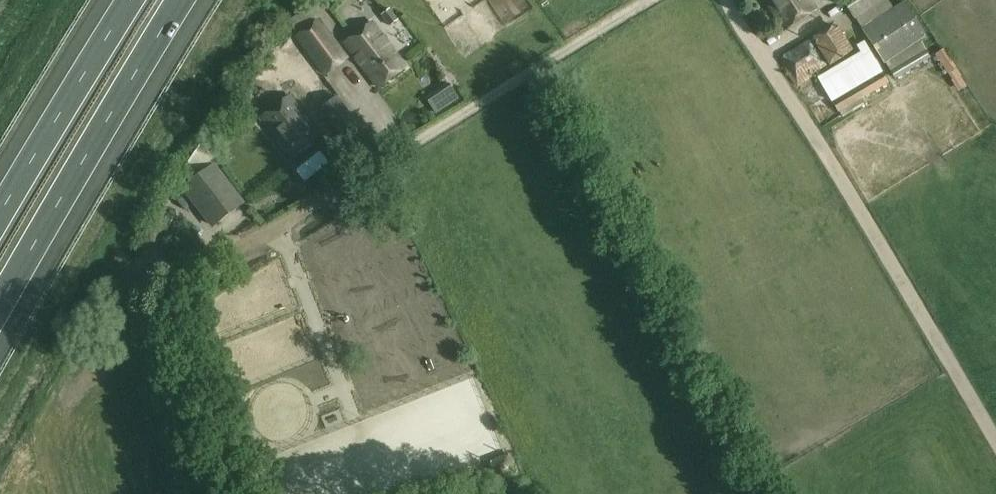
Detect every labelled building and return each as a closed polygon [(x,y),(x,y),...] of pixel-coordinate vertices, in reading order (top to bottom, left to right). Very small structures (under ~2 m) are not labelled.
[(785,30),(817,10),(811,0),(766,0),(785,30)] [(885,64),(886,63),(896,80),(931,58),(920,40),(926,36),(904,1),(892,9),(887,0),(843,0),(855,20),(857,19),(885,64)] [(389,12),(381,18),(389,28),(397,23),(389,12)] [(841,26),(836,19),(818,31),(835,57),(860,41),(847,22),(841,26)] [(348,61),(320,22),(295,40),(324,79),(348,61)] [(378,87),(406,67),(373,22),(345,42),(378,87)] [(828,66),(811,39),(780,59),(782,63),(795,84),(797,86),(828,66)] [(861,51),(817,79),(839,113),(840,112),(844,118),(867,103),(865,97),(888,83),(863,43),(857,46),(861,51)] [(931,49),(950,79),(959,73),(940,43),(931,49)] [(967,87),(959,75),(951,80),(959,92),(967,87)] [(458,97),(450,84),(427,99),(435,112),(458,97)] [(293,158),(323,136),(291,94),(261,116),(293,158)] [(367,136),(338,96),(319,109),(349,149),(367,136)] [(324,141),(303,161),(312,171),(333,151),(324,141)] [(212,224),(242,202),(212,163),(183,185),(212,224)]
